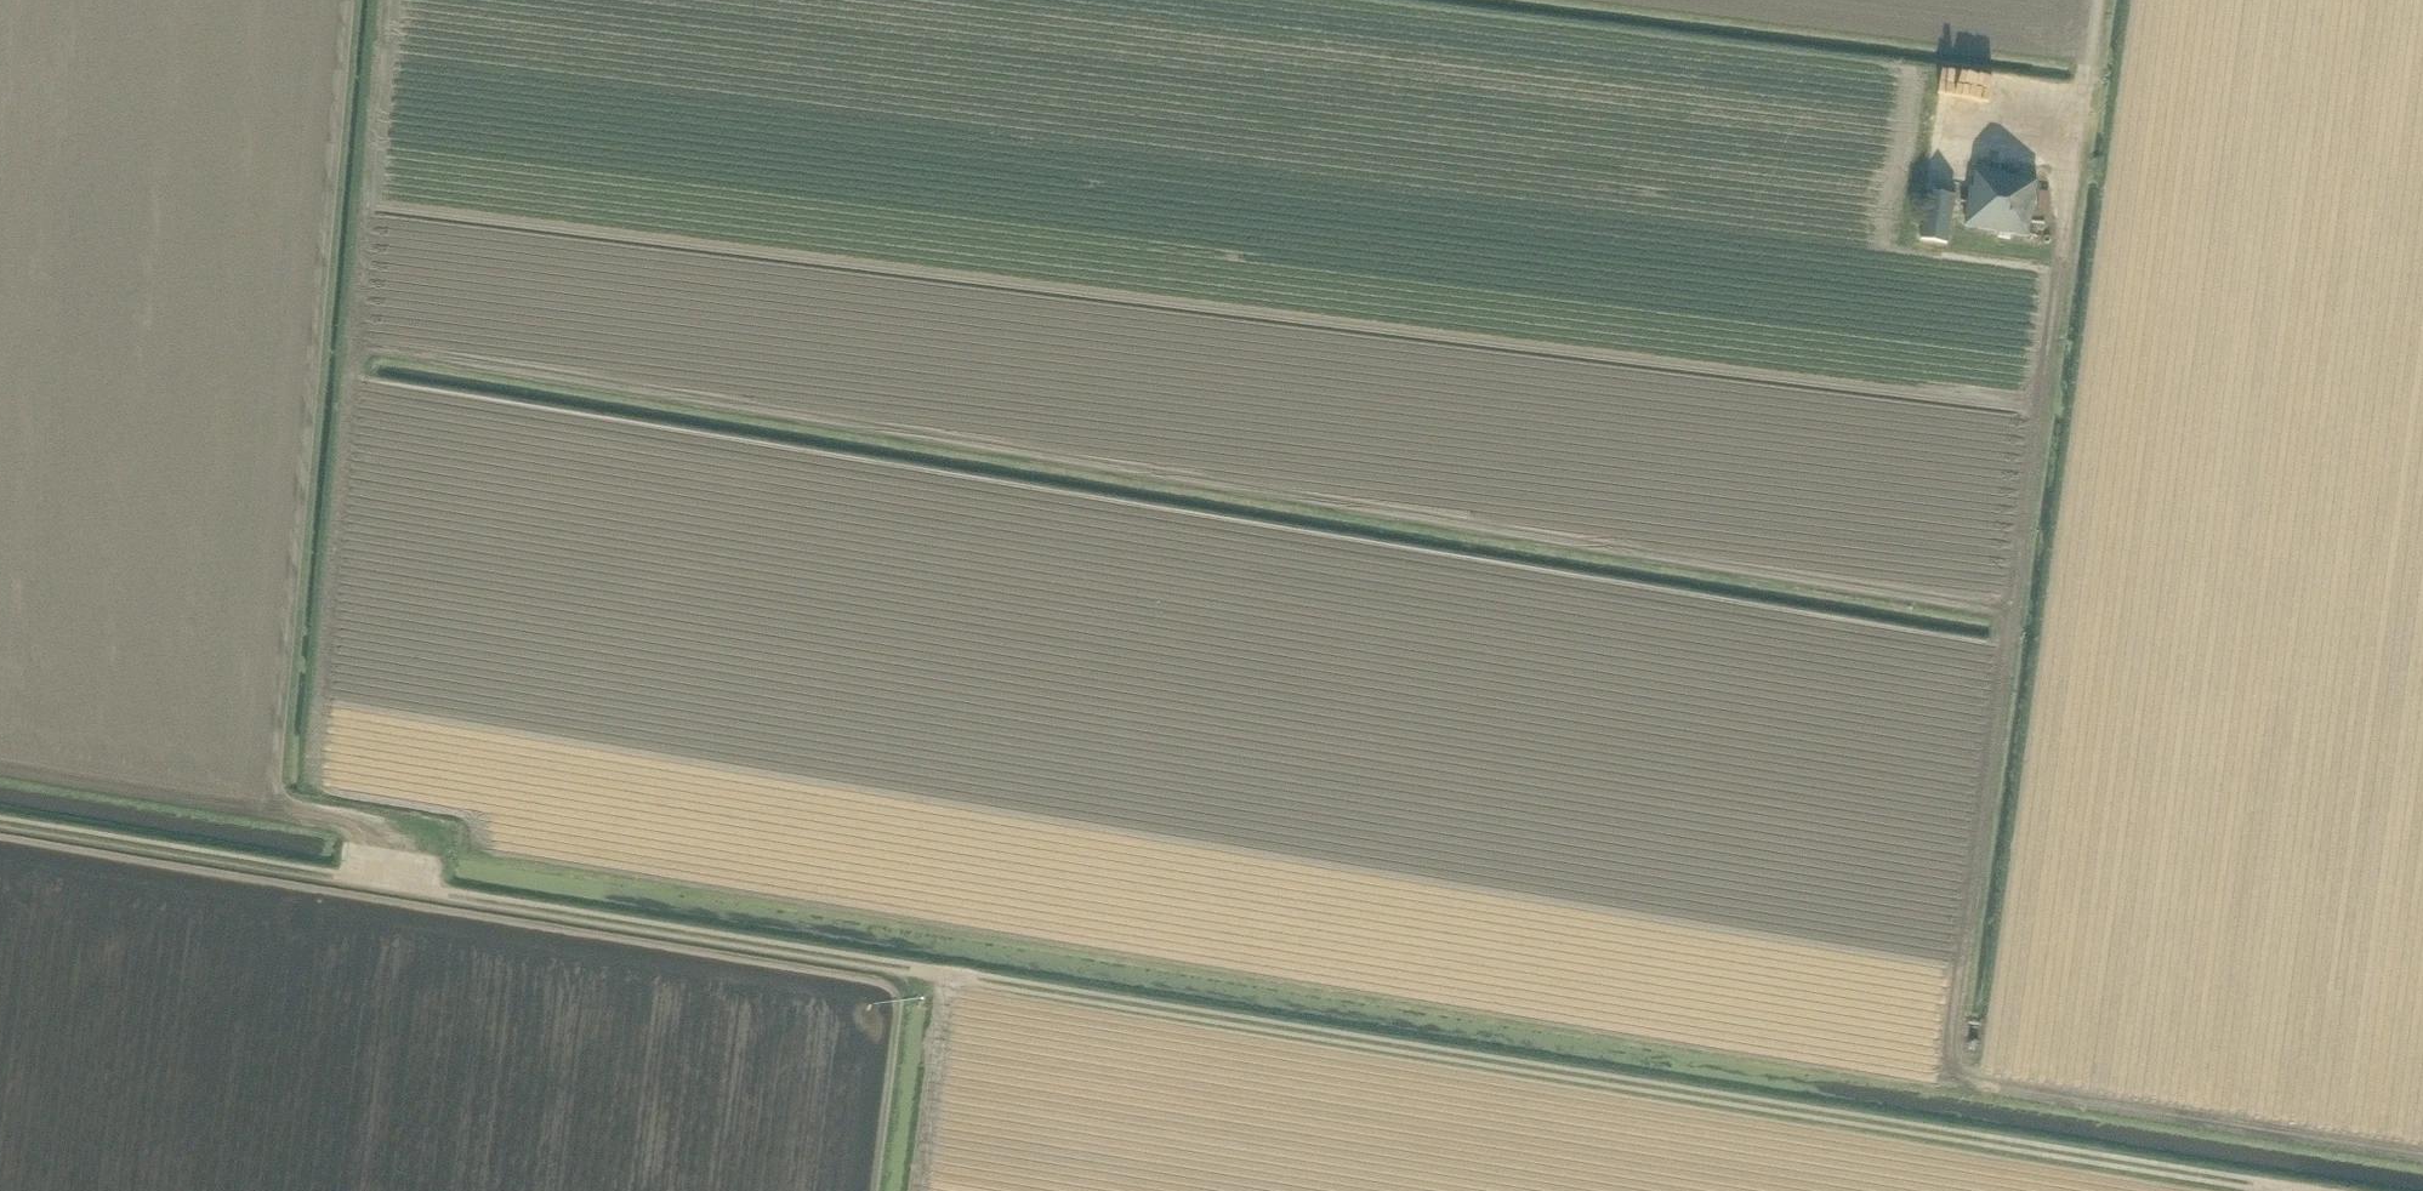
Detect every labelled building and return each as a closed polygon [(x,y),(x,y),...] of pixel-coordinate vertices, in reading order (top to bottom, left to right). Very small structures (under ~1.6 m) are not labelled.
[(2036,181),(2038,167),(1990,159),(1987,173),(2036,181)] [(2036,181),(1987,173),(1977,171),(1975,188),(1971,188),(1965,226),(2028,237),(2037,181),(2036,181)] [(1947,244),(1955,196),(1928,191),(1921,239),(1947,244)]
